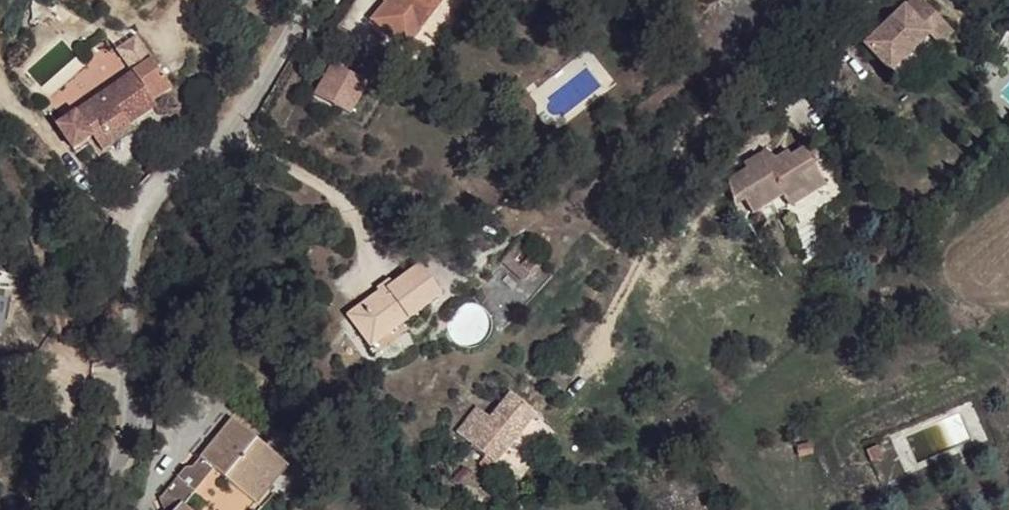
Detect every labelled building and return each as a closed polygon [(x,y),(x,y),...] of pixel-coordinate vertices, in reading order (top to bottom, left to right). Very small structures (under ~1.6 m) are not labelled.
[(431,39),(453,13),(444,3),(446,0),(387,0),(431,39)] [(931,0),(909,0),(867,38),(892,65),(930,29),(945,15),(931,0)] [(956,27),(945,15),(930,29),(941,40),(956,27)] [(117,67),(133,89),(59,139),(74,165),(91,153),(105,168),(135,147),(132,139),(155,122),(154,116),(169,104),(136,54),(117,67)] [(311,91),(350,112),(369,78),(330,57),(311,91)] [(815,171),(806,152),(794,159),(791,154),(776,160),(765,153),(743,166),(745,171),(727,186),(732,202),(740,197),(752,216),(782,200),(785,205),(810,191),(806,178),(815,171)] [(546,270),(530,247),(512,261),(528,283),(546,270)] [(445,288),(424,255),(350,301),(360,314),(368,310),(381,324),(410,305),(415,310),(445,288)] [(415,310),(410,305),(381,324),(368,310),(360,314),(380,338),(417,316),(415,310)] [(487,422),(474,411),(457,438),(495,466),(536,413),(509,393),(487,422)] [(222,408),(190,453),(176,462),(153,496),(157,509),(196,509),(180,498),(209,459),(243,481),(270,444),(222,408)] [(279,451),(270,444),(243,481),(253,490),(279,451)]
